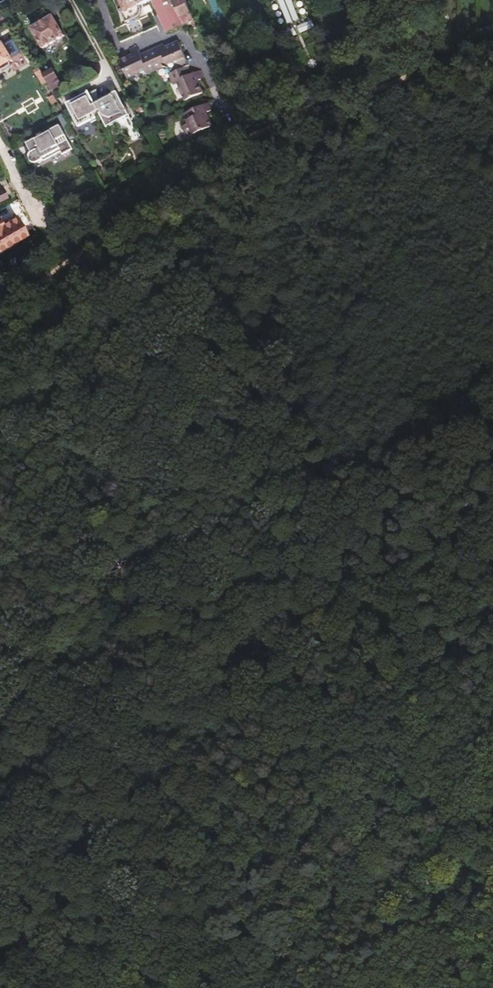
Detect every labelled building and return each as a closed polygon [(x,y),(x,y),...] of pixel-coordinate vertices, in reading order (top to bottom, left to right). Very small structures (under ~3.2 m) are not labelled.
[(127,10),(124,12),(128,22),(140,16),(141,15),(143,13),(143,11),(144,9),(142,4),(150,0),(123,0),(127,10)] [(167,32),(195,20),(186,0),(153,0),(167,32)] [(442,13),(446,25),(452,23),(448,11),(442,13)] [(152,13),(116,30),(121,42),(158,26),(152,13)] [(53,17),(32,29),(44,48),(64,36),(53,17)] [(186,99),(204,91),(198,78),(204,75),(200,68),(192,72),(188,64),(191,64),(180,40),(167,46),(166,46),(167,48),(162,50),(160,47),(142,55),(138,45),(131,49),(133,55),(121,60),(128,75),(146,67),(148,70),(165,63),(170,65),(173,72),(171,73),(175,81),(177,80),(186,99)] [(0,45),(0,71),(1,73),(11,66),(9,62),(12,60),(3,44),(0,45)] [(37,82),(42,79),(41,76),(36,68),(32,70),(37,82)] [(42,79),(48,92),(58,86),(50,70),(41,76),(42,79)] [(89,97),(95,109),(97,107),(96,103),(94,90),(88,93),(89,97)] [(97,113),(95,109),(89,97),(86,92),(63,104),(74,125),(86,119),(87,121),(92,117),(92,116),(97,113)] [(97,107),(95,109),(97,113),(105,128),(127,116),(115,94),(96,103),(97,107)] [(204,103),(188,111),(192,119),(178,127),(185,140),(210,127),(206,120),(205,117),(203,114),(208,112),(204,103)] [(57,127),(25,144),(30,153),(29,154),(29,156),(28,156),(28,157),(29,159),(29,160),(29,161),(30,161),(30,162),(31,162),(32,163),(33,163),(34,163),(35,163),(36,163),(37,163),(41,161),(41,160),(58,151),(60,155),(70,150),(57,127)] [(15,213),(15,211),(1,219),(0,216),(0,221),(15,213)] [(15,213),(0,221),(0,245),(24,230),(15,213)]
